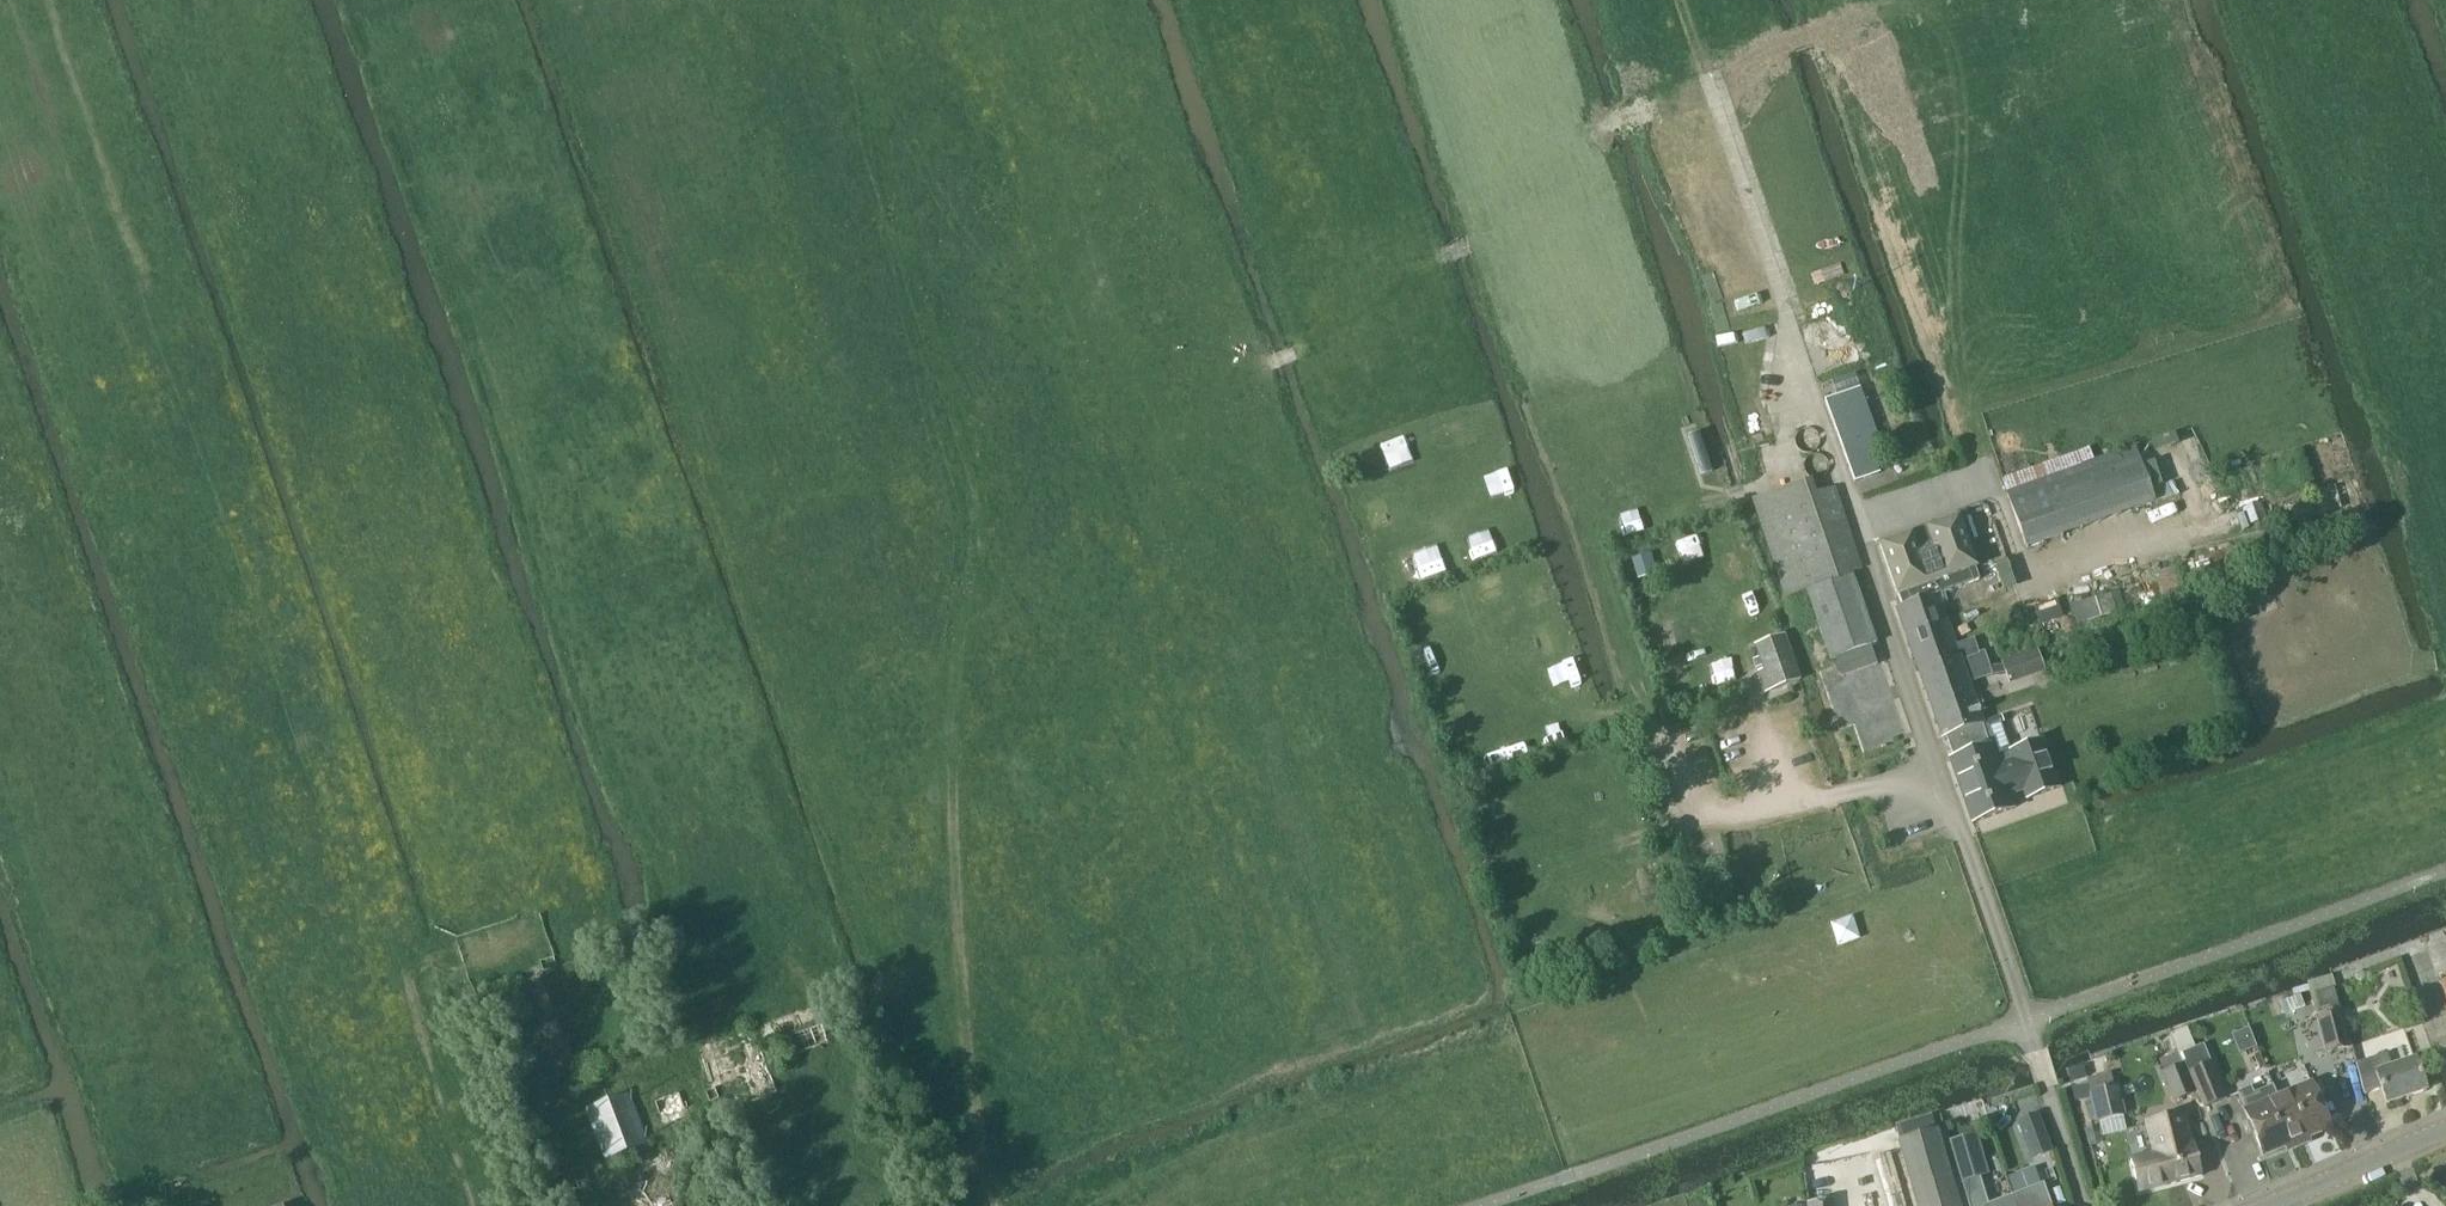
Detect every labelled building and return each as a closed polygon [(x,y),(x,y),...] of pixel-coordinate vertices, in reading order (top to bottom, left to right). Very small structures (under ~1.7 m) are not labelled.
[(1861,388),(1826,401),(1855,482),(1874,475),(1880,472),(1869,440),(1878,437),(1861,388)] [(2001,479),(2026,549),(2156,503),(2135,446),(2094,461),(2090,448),(2001,479)] [(1757,498),(1753,500),(1754,501),(1786,597),(1787,597),(1794,595),(1808,590),(1831,659),(1835,658),(1841,678),(1877,666),(1871,646),(1876,644),(1852,572),(1862,569),(1834,487),(1817,493),(1813,480),(1757,498)] [(2261,503),(2243,509),(2248,525),(2267,519),(2261,503)] [(1896,607),(1942,738),(1947,736),(1955,758),(1950,760),(1972,823),(2013,809),(2008,795),(2024,790),(2027,799),(2059,788),(2042,740),(2010,751),(2014,761),(1998,766),(1991,746),(1990,746),(1984,729),(2004,722),(2002,716),(1983,723),(1969,682),(1992,674),(1984,652),(1979,653),(1974,639),(1958,645),(1939,592),(1979,578),(1975,568),(1978,567),(1959,516),(1913,533),(1880,545),(1899,596),(1906,594),(1910,603),(1896,607)] [(2244,545),(2199,558),(2204,576),(2250,563),(2244,545)] [(1651,553),(1632,559),(1637,574),(1656,568),(1651,553)] [(2175,569),(2155,574),(2161,598),(2181,593),(2175,569)] [(2111,593),(2081,602),(2086,620),(2116,612),(2111,593)] [(1771,690),(1800,680),(1798,675),(1784,636),(1756,646),(1769,684),(1771,690)] [(2037,648),(2001,661),(2010,684),(2045,671),(2037,648)] [(1852,916),(1829,923),(1837,946),(1859,938),(1852,916)] [(554,956),(540,960),(544,972),(558,967),(554,956)] [(2335,987),(2310,993),(2326,1055),(2351,1049),(2335,987)] [(2300,995),(2279,1003),(2283,1016),(2305,1008),(2300,995)] [(752,1103),(779,1093),(761,1044),(813,1026),(807,1009),(698,1046),(711,1089),(705,1091),(709,1103),(718,1100),(720,1106),(749,1096),(752,1103)] [(775,1065),(829,1044),(822,1025),(768,1046),(775,1065)] [(2249,1028),(2232,1035),(2234,1040),(2251,1033),(2249,1028)] [(2205,1044),(2182,1054),(2186,1063),(2189,1071),(2198,1091),(2205,1108),(2228,1099),(2212,1062),(2205,1044)] [(2169,1057),(2160,1061),(2164,1072),(2161,1073),(2174,1102),(2198,1091),(2189,1071),(2186,1063),(2182,1054),(2182,1051),(2169,1057)] [(2392,1065),(2388,1054),(2357,1064),(2367,1094),(2382,1089),(2386,1104),(2426,1092),(2415,1058),(2392,1065)] [(2088,1080),(2092,1097),(2097,1119),(2121,1113),(2111,1074),(2088,1080)] [(2278,1096),(2297,1143),(2331,1129),(2311,1082),(2278,1096)] [(2252,1086),(2237,1092),(2245,1110),(2244,1110),(2264,1157),(2297,1143),(2278,1096),(2273,1085),(2254,1093),(2252,1086)] [(605,1162),(649,1146),(630,1094),(586,1110),(605,1162)] [(2149,1118),(2158,1152),(2131,1160),(2139,1192),(2202,1176),(2194,1143),(2187,1145),(2179,1111),(2149,1118)] [(2037,1113),(2018,1121),(2032,1158),(2052,1151),(2037,1113)] [(1895,1125),(1919,1205),(1959,1205),(1932,1115),(1895,1125)] [(1969,1135),(1948,1141),(1961,1182),(1981,1176),(1969,1135)] [(1986,1205),(2051,1205),(2048,1196),(2043,1184),(1986,1205)]
